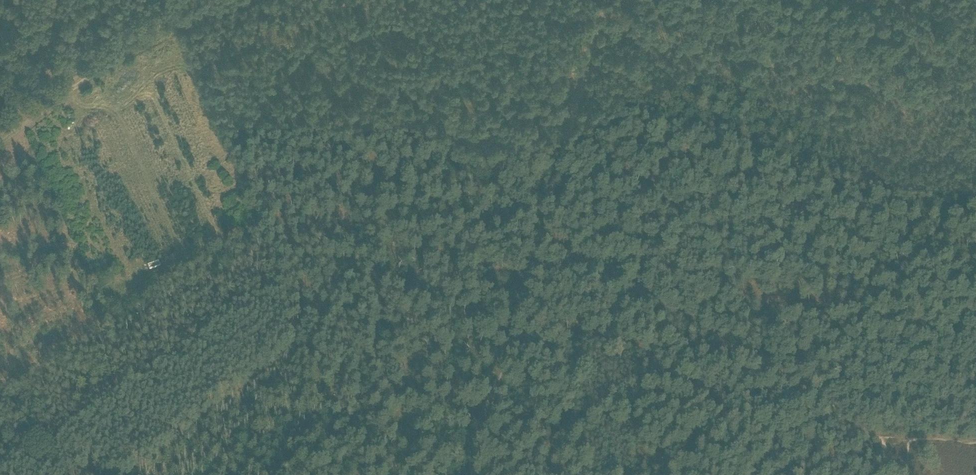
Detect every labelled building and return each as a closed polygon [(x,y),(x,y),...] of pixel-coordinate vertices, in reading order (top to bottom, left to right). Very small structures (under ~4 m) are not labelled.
[(145,271),(160,265),(158,260),(143,266),(145,271)]
